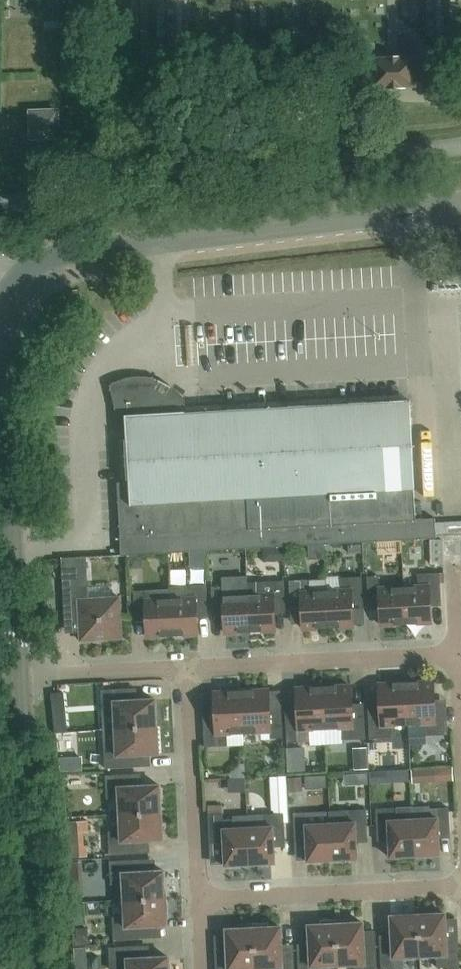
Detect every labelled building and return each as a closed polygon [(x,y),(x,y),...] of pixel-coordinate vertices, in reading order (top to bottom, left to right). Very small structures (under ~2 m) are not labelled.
[(404,59),(404,56),(382,57),(383,59),(373,60),(374,85),(383,85),(383,88),(404,87),(404,85),(415,84),(414,59),(404,59)] [(58,137),(57,111),(31,112),(32,138),(58,137)] [(146,382),(140,382),(135,382),(130,383),(125,384),(121,386),(115,388),(123,419),(126,419),(130,483),(118,484),(121,535),(120,535),(121,556),(166,553),(436,537),(435,517),(416,518),(414,487),(415,487),(412,435),(409,402),(182,415),(182,405),(179,401),(175,397),(172,394),(170,392),(157,385),(155,385),(151,383),(146,382)] [(437,537),(460,536),(460,535),(460,522),(436,523),(437,537)] [(392,543),(391,559),(404,560),(405,544),(392,543)] [(88,598),(86,557),(61,558),(64,617),(79,616),(80,640),(122,638),(119,596),(88,598)] [(404,586),(406,623),(431,622),(430,600),(441,600),(440,572),(418,573),(419,585),(404,586)] [(406,623),(404,586),(379,587),(379,575),(367,576),(369,603),(380,603),(381,624),(406,623)] [(341,589),(326,590),(328,627),(353,626),(352,604),(363,604),(362,576),(340,577),(341,589)] [(326,578),(289,580),(291,607),(302,607),(303,628),(328,627),(326,590),(326,578)] [(249,594),(248,594),(250,631),(275,630),(274,608),(285,607),(284,580),(248,582),(249,594)] [(170,598),(172,635),(197,634),(196,612),(207,611),(206,584),(184,585),(185,597),(170,598)] [(225,632),(250,631),(248,594),(223,595),(223,586),(211,586),(213,611),(224,611),(225,632)] [(172,635),(170,598),(170,588),(133,590),(135,615),(146,614),(147,636),(172,635)] [(433,681),(406,682),(408,724),(425,723),(426,735),(448,734),(447,704),(435,704),(433,681)] [(391,725),(408,724),(406,682),(379,683),(380,707),(368,708),(370,738),(392,737),(391,725)] [(324,686),(326,728),(342,727),(343,739),(365,738),(364,708),(352,709),(351,685),(324,686)] [(326,728),(324,686),(296,687),(297,711),(285,712),(287,742),(299,741),(299,729),(326,728)] [(101,689),(103,728),(157,726),(155,698),(132,700),(131,688),(101,689)] [(268,689),(241,690),(243,732),(270,731),(270,738),(283,737),(282,712),(270,713),(268,689)] [(243,732),(241,690),(214,692),(215,715),(203,716),(205,746),(229,745),(228,733),(243,732)] [(157,726),(103,728),(105,767),(135,766),(134,754),(158,753),(157,726)] [(83,766),(82,753),(64,754),(65,768),(83,766)] [(442,767),(415,768),(415,785),(442,784),(442,767)] [(236,768),(235,794),(260,795),(261,777),(251,777),(251,768),(236,768)] [(373,785),(414,782),(413,770),(373,773),(373,785)] [(119,797),(119,813),(161,811),(160,784),(136,785),(135,773),(105,775),(107,797),(119,797)] [(293,791),(293,775),(276,776),(277,791),(293,791)] [(306,776),(293,780),(297,793),(309,790),(306,776)] [(250,864),(247,815),(234,816),(234,820),(223,820),(222,806),(209,806),(210,814),(208,814),(210,844),(224,843),(225,865),(250,864)] [(390,857),(415,856),(413,819),(412,819),(412,807),(376,808),(377,836),(389,835),(390,857)] [(425,818),(413,819),(415,856),(440,854),(439,833),(450,832),(449,807),(429,808),(425,818)] [(366,809),(330,811),(332,860),(357,858),(356,837),(368,836),(366,809)] [(161,811),(119,813),(120,830),(108,831),(109,853),(139,852),(139,840),(162,839),(161,811)] [(330,811),(329,811),(330,823),(306,824),(305,812),(293,813),(295,840),(306,839),(307,861),(332,860),(330,811)] [(247,815),(250,864),(275,863),(274,841),(285,840),(284,813),(247,815)] [(123,883),(123,899),(165,897),(164,870),(140,871),(139,859),(109,861),(111,883),(123,883)] [(167,925),(165,897),(123,899),(124,916),(112,917),(113,939),(143,938),(143,926),(167,925)] [(418,914),(420,956),(437,955),(437,967),(447,967),(447,968),(460,968),(458,936),(446,937),(445,913),(418,914)] [(404,968),(404,957),(420,956),(418,914),(391,916),(392,939),(380,940),(381,968),(401,968),(404,968)] [(337,965),(335,918),(319,919),(320,924),(308,925),(309,948),(297,949),(298,968),(321,968),(321,966),(337,965)] [(335,918),(337,965),(354,964),(355,968),(377,968),(376,945),(364,946),(363,922),(351,922),(351,918),(335,918)] [(253,922),(237,923),(237,928),(226,929),(227,952),(215,953),(216,968),(255,968),(253,922)] [(255,968),(256,968),(272,968),(294,968),(293,949),(281,950),(280,926),(269,926),(269,922),(253,922),(255,968)] [(127,968),(169,968),(168,956),(144,957),(144,945),(109,947),(110,968),(122,968),(127,968)] [(89,948),(77,949),(77,960),(90,959),(89,948)]
